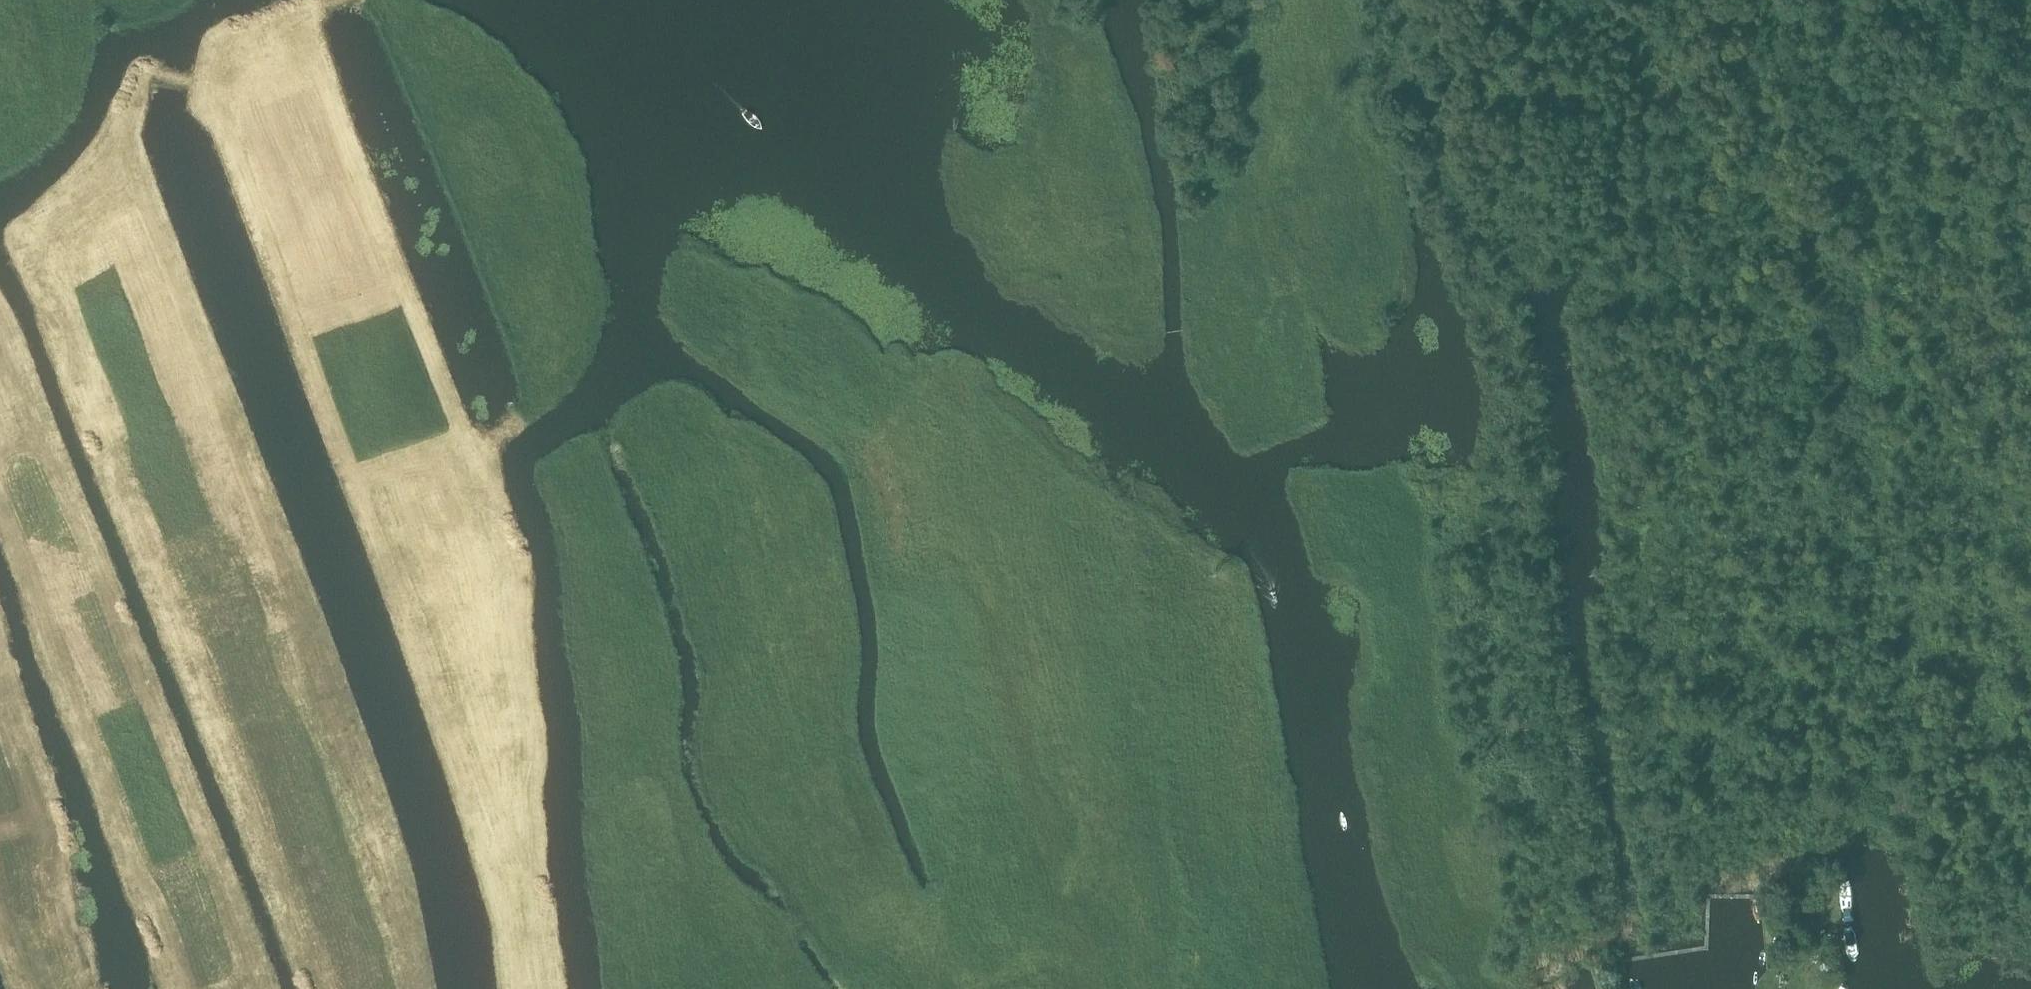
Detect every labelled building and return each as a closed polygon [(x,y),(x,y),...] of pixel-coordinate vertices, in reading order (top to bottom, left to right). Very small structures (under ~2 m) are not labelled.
[(1802,895),(1784,900),(1786,907),(1804,902),(1802,895)]
